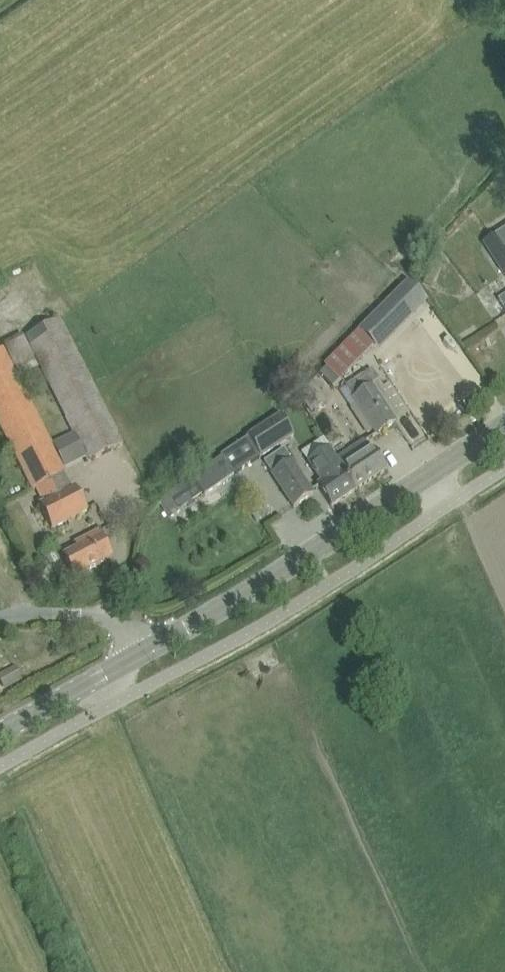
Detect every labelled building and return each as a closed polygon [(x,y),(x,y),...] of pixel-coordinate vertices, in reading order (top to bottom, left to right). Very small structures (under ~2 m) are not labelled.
[(483,242),(504,275),(504,228),(498,232),(483,242)] [(407,285),(371,321),(362,330),(380,347),(424,303),(407,285)] [(25,336),(89,461),(122,444),(59,319),(25,336)] [(2,343),(19,376),(39,367),(22,333),(2,343)] [(331,387),(372,347),(360,334),(318,375),(331,387)] [(42,511),(51,529),(87,511),(75,488),(70,490),(62,474),(65,473),(2,347),(0,348),(0,424),(33,489),(36,488),(44,504),(39,506),(42,511)] [(353,398),(377,434),(396,421),(372,385),(371,386),(370,384),(377,380),(371,369),(346,385),(354,397),(353,398)] [(324,401),(311,381),(298,393),(309,411),(324,401)] [(260,457),(295,434),(278,412),(231,446),(244,465),(258,455),(260,457)] [(364,441),(336,460),(341,469),(355,491),(386,470),(372,448),(370,450),(364,441)] [(262,461),(293,508),(313,494),(282,448),(262,461)] [(341,469),(336,460),(328,448),(308,462),(321,482),(317,485),(331,507),(355,491),(341,469)] [(203,495),(232,476),(219,456),(185,481),(169,492),(180,508),(202,493),(203,495)] [(63,556),(74,577),(111,558),(98,532),(75,544),(77,549),(63,556)]
